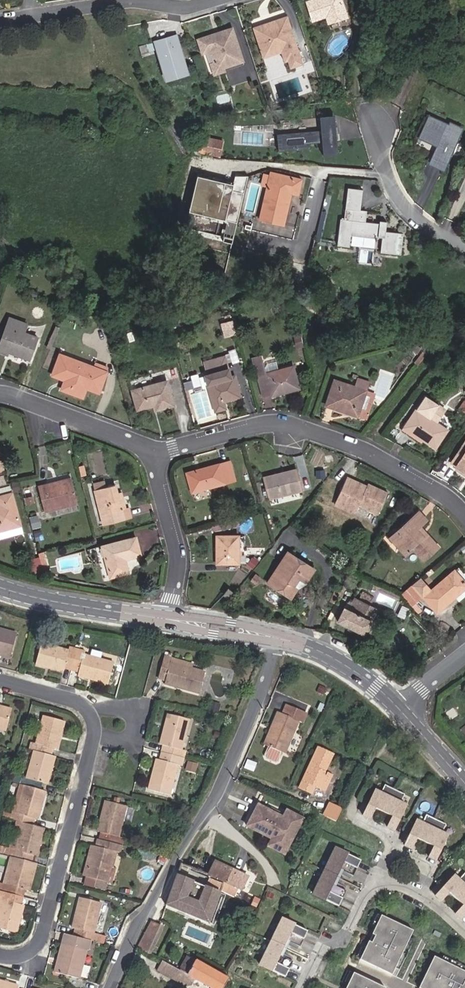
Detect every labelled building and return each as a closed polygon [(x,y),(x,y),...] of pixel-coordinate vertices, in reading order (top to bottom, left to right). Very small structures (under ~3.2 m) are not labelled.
[(308,1),(314,20),(327,16),(329,23),(348,17),(343,0),(312,0),(308,1)] [(304,66),(289,18),(254,28),(261,52),(272,48),(273,51),(285,47),(289,59),(292,59),(295,69),(304,66)] [(217,34),(200,39),(204,52),(212,50),(216,63),(224,67),(225,66),(244,61),(234,28),(222,32),(223,34),(217,36),(217,34)] [(178,34),(157,41),(162,59),(166,58),(169,71),(188,66),(178,34)] [(151,52),(151,50),(149,43),(141,45),(143,54),(151,52)] [(287,62),(290,71),(295,69),(292,59),(289,59),(285,47),(273,51),(272,48),(261,52),(264,59),(282,53),(285,63),(287,62)] [(216,63),(212,50),(204,52),(211,75),(245,64),(244,61),(225,66),(224,67),(216,63)] [(162,59),(168,79),(190,73),(188,66),(169,71),(166,58),(162,59)] [(335,123),(335,115),(320,116),(321,124),(335,123)] [(436,143),(440,145),(436,152),(448,157),(461,130),(449,125),(447,128),(427,119),(418,139),(434,146),(436,143)] [(338,154),(335,123),(321,124),(322,134),(277,139),(279,151),(310,149),(310,144),(322,142),(324,156),(338,154)] [(220,156),(223,142),(203,138),(200,152),(220,156)] [(430,165),(442,171),(448,157),(436,152),(430,165)] [(298,195),(302,180),(271,173),(260,219),(284,225),(290,201),(289,201),(291,193),(298,195)] [(400,253),(403,234),(385,231),(387,221),(380,220),(380,224),(364,221),(365,212),(358,211),(361,190),(349,189),(345,219),(340,218),(336,243),(348,244),(350,235),(378,239),(379,236),(383,236),(381,251),(400,253)] [(27,325),(10,318),(0,345),(0,352),(7,355),(8,352),(29,360),(37,338),(24,333),(27,325)] [(225,335),(235,332),(231,320),(222,323),(225,335)] [(296,349),(303,347),(300,334),(292,335),(296,349)] [(416,355),(421,349),(411,342),(406,348),(416,355)] [(415,364),(417,366),(428,351),(426,349),(415,364)] [(94,370),(71,361),(72,359),(60,355),(53,373),(66,378),(65,381),(61,390),(83,398),(86,389),(87,387),(100,391),(107,372),(95,368),(94,370)] [(234,375),(230,376),(225,355),(204,361),(208,373),(199,375),(202,384),(208,382),(215,410),(225,407),(223,400),(240,396),(234,375)] [(72,359),(71,361),(94,370),(95,368),(72,359)] [(278,371),(267,374),(264,365),(263,361),(254,364),(263,396),(270,394),(271,396),(299,389),(293,367),(278,371)] [(278,371),(276,362),(264,365),(267,374),(278,371)] [(326,406),(357,417),(366,392),(370,382),(357,377),(354,387),(335,380),(326,406)] [(174,405),(167,381),(132,391),(137,410),(154,405),(156,410),(174,405)] [(357,417),(366,420),(375,395),(366,392),(357,417)] [(435,449),(447,431),(430,419),(439,405),(426,397),(404,428),(435,449)] [(436,423),(445,410),(439,405),(430,419),(436,423)] [(458,467),(464,471),(464,444),(464,443),(452,463),(458,467)] [(235,480),(229,461),(187,473),(192,493),(235,480)] [(301,490),(296,470),(264,478),(270,498),(301,490)] [(316,479),(325,478),(325,470),(316,471),(316,479)] [(366,489),(362,487),(363,484),(347,476),(333,505),(350,513),(356,511),(359,506),(377,515),(388,493),(368,484),(367,486),(366,489)] [(77,503),(71,478),(38,487),(44,512),(77,503)] [(126,509),(121,510),(117,493),(115,485),(95,490),(104,526),(131,519),(128,508),(126,509)] [(122,492),(117,493),(121,510),(126,509),(122,492)] [(21,526),(12,494),(0,497),(0,503),(0,505),(0,531),(21,526)] [(54,516),(80,510),(78,504),(52,510),(54,516)] [(425,538),(417,529),(420,526),(427,520),(419,512),(397,531),(404,540),(398,546),(406,555),(413,549),(424,561),(439,547),(428,535),(425,538)] [(420,526),(417,529),(425,538),(428,535),(420,526)] [(398,546),(404,540),(397,531),(390,538),(398,546)] [(238,563),(238,536),(217,537),(217,564),(238,563)] [(90,556),(97,554),(104,579),(128,573),(125,559),(140,555),(136,537),(88,550),(90,556)] [(288,552),(268,583),(286,595),(296,580),(304,585),(314,570),(288,552)] [(360,567),(353,564),(350,571),(357,574),(360,567)] [(452,595),(464,584),(464,582),(454,570),(424,597),(436,611),(442,606),(443,608),(454,598),(452,595)] [(255,584),(258,580),(253,576),(250,581),(255,584)] [(419,586),(424,582),(420,577),(412,585),(419,594),(422,590),(419,586)] [(291,598),(298,588),(304,585),(296,580),(286,595),(291,598)] [(464,589),(464,584),(452,595),(454,598),(464,589)] [(419,594),(412,585),(408,588),(417,600),(422,597),(419,594)] [(228,588),(222,595),(229,600),(235,593),(228,588)] [(408,588),(401,594),(411,605),(417,600),(408,588)] [(370,603),(372,598),(363,593),(360,598),(370,603)] [(371,621),(375,623),(381,612),(355,598),(353,601),(350,599),(348,603),(351,604),(348,610),(344,608),(337,621),(365,635),(371,621)] [(9,657),(15,634),(0,630),(0,654),(9,657)] [(63,671),(64,668),(71,669),(76,650),(69,648),(68,651),(41,645),(36,664),(63,671)] [(82,655),(83,652),(76,650),(71,669),(78,671),(78,675),(107,683),(113,663),(105,661),(91,657),(82,655)] [(106,654),(93,651),(91,657),(105,661),(106,654)] [(191,669),(170,663),(171,658),(164,656),(159,678),(165,680),(164,684),(199,693),(205,672),(191,669)] [(191,669),(192,664),(171,658),(170,663),(191,669)] [(317,711),(320,705),(310,702),(308,707),(317,711)] [(220,716),(221,709),(209,705),(208,713),(220,716)] [(285,753),(298,721),(302,723),(306,713),(287,705),(283,714),(278,712),(272,728),(274,728),(267,746),(269,747),(265,756),(266,758),(276,762),(279,762),(283,753),(285,753)] [(5,730),(11,710),(0,707),(0,729),(5,730)] [(160,744),(163,745),(161,753),(183,759),(185,751),(180,750),(188,720),(167,715),(160,744)] [(36,744),(31,743),(29,750),(34,751),(50,756),(52,748),(56,749),(64,722),(43,716),(36,744)] [(272,728),(264,745),(267,746),(274,728),(272,728)] [(314,786),(321,789),(328,773),(325,772),(333,754),(318,747),(298,787),(311,793),(314,786)] [(27,778),(47,784),(54,757),(50,756),(34,751),(27,778)] [(181,765),(183,759),(161,753),(159,760),(156,759),(148,790),(169,795),(177,764),(181,765)] [(185,770),(195,773),(197,764),(187,762),(185,770)] [(324,790),(331,774),(328,773),(321,789),(324,790)] [(395,830),(407,805),(401,802),(405,794),(385,784),(381,793),(375,790),(363,814),(371,818),(376,808),(393,816),(388,826),(395,830)] [(34,818),(37,819),(44,791),(24,786),(17,813),(11,812),(10,814),(9,819),(19,822),(32,825),(34,818)] [(118,837),(126,806),(105,801),(97,831),(101,832),(99,840),(120,846),(122,838),(118,837)] [(336,820),(342,808),(330,802),(323,815),(327,816),(336,820)] [(280,818),(282,814),(270,808),(268,812),(280,818)] [(255,827),(253,830),(269,839),(278,821),(256,809),(249,823),(255,827)] [(271,840),(268,847),(279,853),(281,849),(286,852),(302,822),(297,819),(299,816),(288,810),(281,822),(271,840)] [(437,860),(448,835),(442,832),(447,824),(427,814),(423,823),(417,820),(405,844),(412,848),(417,838),(434,846),(429,856),(437,860)] [(278,821),(269,839),(271,840),(281,822),(278,821)] [(33,855),(36,856),(44,828),(32,825),(19,822),(12,850),(5,848),(3,855),(7,856),(11,857),(31,862),(33,855)] [(120,852),(121,846),(120,846),(99,840),(97,840),(95,847),(87,877),(107,882),(111,868),(115,851),(120,852)] [(90,845),(82,876),(87,877),(95,847),(90,845)] [(346,890),(340,887),(341,884),(335,881),(341,869),(354,875),(361,860),(336,848),(314,894),(339,906),(346,890)] [(7,856),(0,882),(0,884),(3,884),(11,857),(7,856)] [(28,891),(35,863),(31,862),(11,857),(3,884),(0,884),(0,891),(21,897),(23,889),(28,891)] [(242,890),(250,876),(216,860),(209,874),(223,881),(226,882),(236,887),(242,890)] [(459,879),(454,875),(436,895),(442,901),(449,892),(463,905),(456,913),(462,919),(464,915),(464,873),(459,879)] [(209,922),(219,892),(176,875),(166,905),(209,922)] [(105,893),(107,882),(87,877),(84,887),(105,893)] [(236,887),(226,882),(223,881),(220,888),(233,895),(236,887)] [(19,904),(21,897),(0,891),(0,899),(2,899),(0,907),(0,929),(15,933),(23,905),(19,904)] [(72,928),(74,929),(72,936),(93,941),(103,944),(104,937),(92,934),(100,903),(79,898),(72,928)] [(99,917),(106,919),(109,903),(102,902),(99,917)] [(405,947),(413,931),(381,915),(375,927),(378,929),(371,942),(369,941),(360,959),(391,975),(399,959),(396,957),(402,946),(405,947)] [(300,946),(308,930),(283,918),(260,964),(285,976),(293,961),(286,958),(288,955),(281,952),(287,940),(300,946)] [(160,926),(151,921),(137,947),(148,953),(160,926)] [(150,954),(164,928),(160,926),(148,953),(150,954)] [(93,941),(72,936),(64,934),(62,944),(54,972),(78,978),(86,950),(91,951),(93,941)] [(195,960),(186,955),(178,970),(187,975),(195,960)] [(452,965),(434,956),(419,987),(464,987),(464,974),(464,975),(451,968),(452,965)] [(185,986),(190,984),(193,978),(187,975),(178,970),(161,960),(156,970),(185,986)] [(227,981),(228,979),(195,960),(187,975),(193,978),(211,987),(223,987),(227,981)] [(353,973),(347,985),(350,986),(349,987),(385,987),(353,973)]
